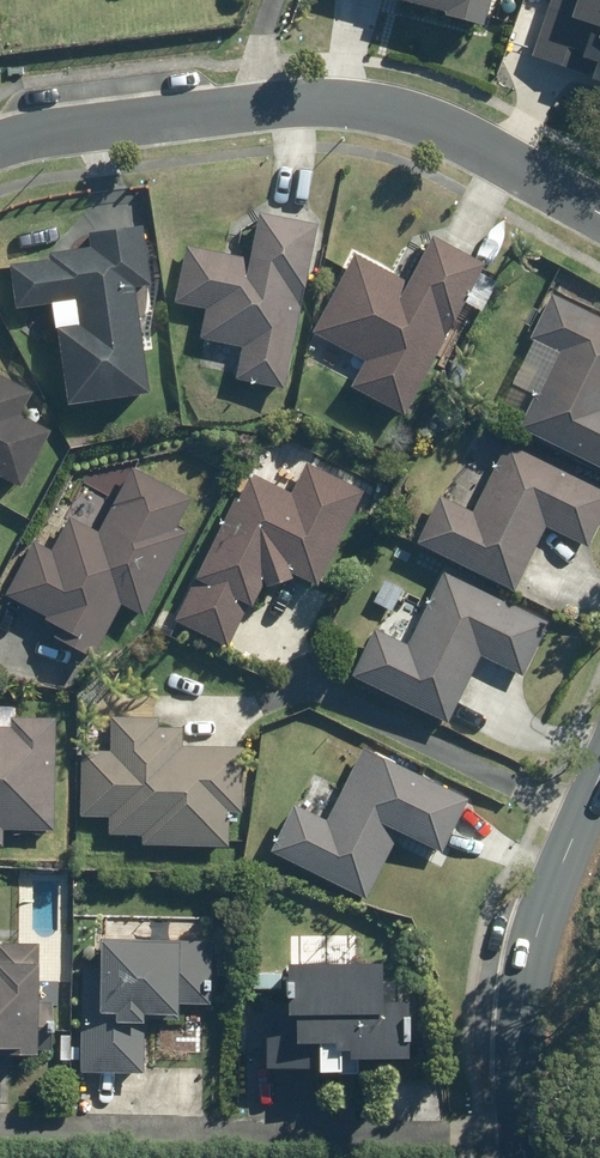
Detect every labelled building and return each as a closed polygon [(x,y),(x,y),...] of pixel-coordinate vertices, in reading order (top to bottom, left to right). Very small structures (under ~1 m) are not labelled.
[(488,0),(407,0),(444,10),(443,12),(482,23),(488,0)] [(588,75),(593,60),(596,61),(590,78),(599,81),(599,0),(549,0),(531,56),(588,75)] [(235,379),(284,389),(318,225),(260,213),(250,260),(186,246),(175,301),(206,308),(200,338),(242,346),(235,379)] [(63,398),(149,391),(134,224),(48,231),(63,398)] [(353,386),(405,415),(487,265),(435,236),(409,283),(357,254),(315,333),(367,362),(353,386)] [(552,300),(534,336),(561,349),(524,425),(529,428),(527,433),(557,447),(557,445),(577,454),(579,452),(599,462),(599,399),(597,398),(599,391),(599,324),(552,300)] [(11,494),(47,400),(0,363),(0,488),(11,494)] [(599,523),(599,486),(507,441),(472,512),(440,495),(416,543),(513,590),(545,525),(588,547),(599,523)] [(300,452),(281,489),(254,475),(180,618),(221,639),(268,548),(318,574),(364,485),(300,452)] [(36,634),(90,661),(121,599),(147,612),(188,530),(177,525),(191,498),(133,469),(99,536),(69,521),(54,552),(31,541),(1,600),(43,621),(36,634)] [(374,629),(350,676),(447,723),(480,656),(523,677),(549,622),(443,571),(407,645),(374,629)] [(2,847),(2,830),(53,831),(55,719),(9,717),(9,726),(0,726),(0,847),(2,847)] [(95,736),(97,831),(242,829),(240,733),(95,736)] [(293,804),(269,852),(366,899),(399,831),(442,852),(467,800),(361,748),(326,820),(293,804)] [(212,943),(100,940),(99,969),(83,969),(80,1073),(143,1074),(144,1019),(178,1019),(179,1003),(210,1005),(212,943)] [(11,1066),(11,1055),(36,1056),(38,944),(0,944),(0,1066),(11,1066)] [(380,964),(286,965),(286,1004),(264,1003),(264,1069),(317,1068),(317,1072),(340,1072),(340,1051),(348,1050),(348,1059),(408,1059),(408,1001),(381,1002),(380,964)] [(70,1018),(61,1018),(60,1030),(70,1030),(70,1018)]
